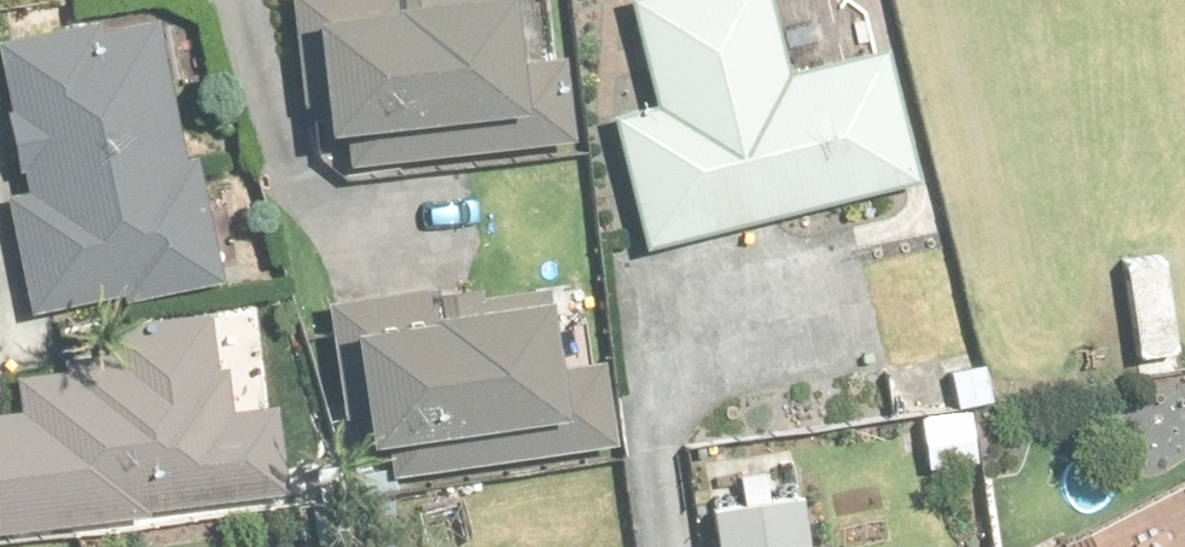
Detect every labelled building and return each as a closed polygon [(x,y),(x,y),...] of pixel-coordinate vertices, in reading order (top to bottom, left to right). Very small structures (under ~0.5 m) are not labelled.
[(812,102),(792,0),(781,0),(544,46),(565,154),(526,162),(555,296),(841,236),(813,102),(812,102)] [(460,28),(213,52),(230,223),(477,199),(460,28)] [(144,335),(128,223),(106,226),(86,74),(0,85),(0,355),(144,335)] [(500,315),(267,348),(294,535),(514,504),(515,509),(563,502),(563,497),(769,468),(744,292),(523,323),(536,414),(514,417),(500,315)] [(171,422),(135,428),(119,349),(0,373),(0,391),(5,418),(0,418),(0,546),(190,546),(171,422)] [(1178,422),(1136,421),(1135,476),(1176,477),(1178,422)] [(894,458),(832,461),(835,530),(897,527),(894,458)]
